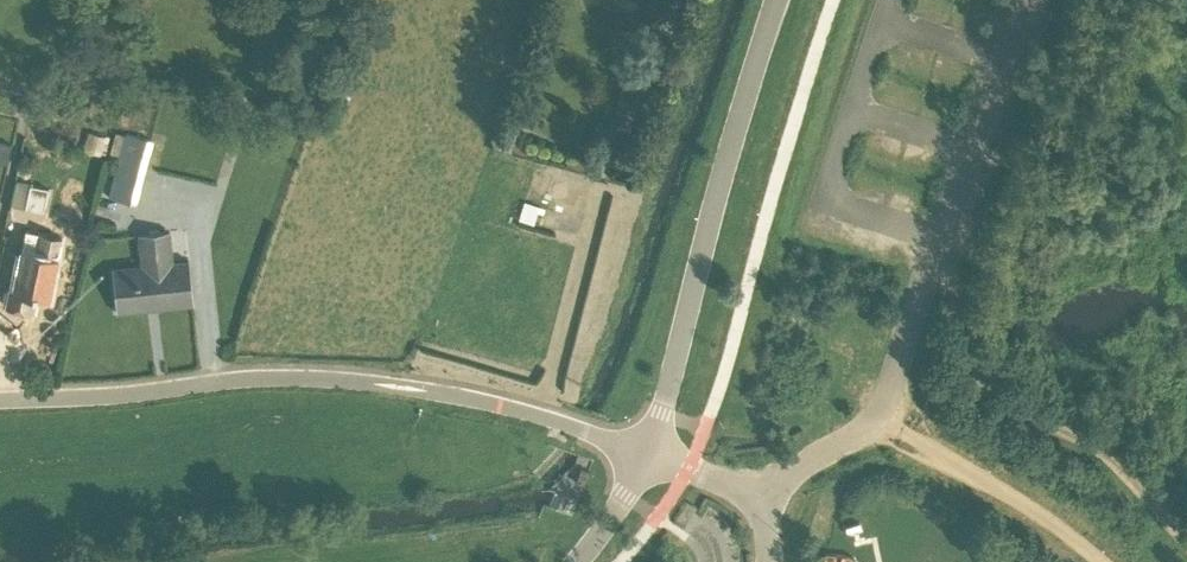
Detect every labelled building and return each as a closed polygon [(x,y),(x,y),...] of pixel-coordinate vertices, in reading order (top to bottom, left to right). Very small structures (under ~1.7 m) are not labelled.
[(158,144),(124,134),(124,136),(115,134),(110,154),(119,157),(108,197),(135,205),(144,169),(151,170),(158,144)] [(0,143),(0,162),(5,163),(9,145),(0,143)] [(29,183),(16,180),(10,205),(42,212),(47,189),(29,185),(29,183)] [(57,258),(63,227),(42,222),(39,234),(25,231),(20,251),(19,251),(11,290),(49,299),(58,259),(57,258)] [(117,311),(190,304),(191,305),(192,305),(187,261),(172,262),(169,232),(137,236),(139,266),(111,269),(116,313),(117,313),(117,311)] [(841,561),(953,561),(946,533),(915,541),(910,522),(865,534),(870,553),(841,561)]
